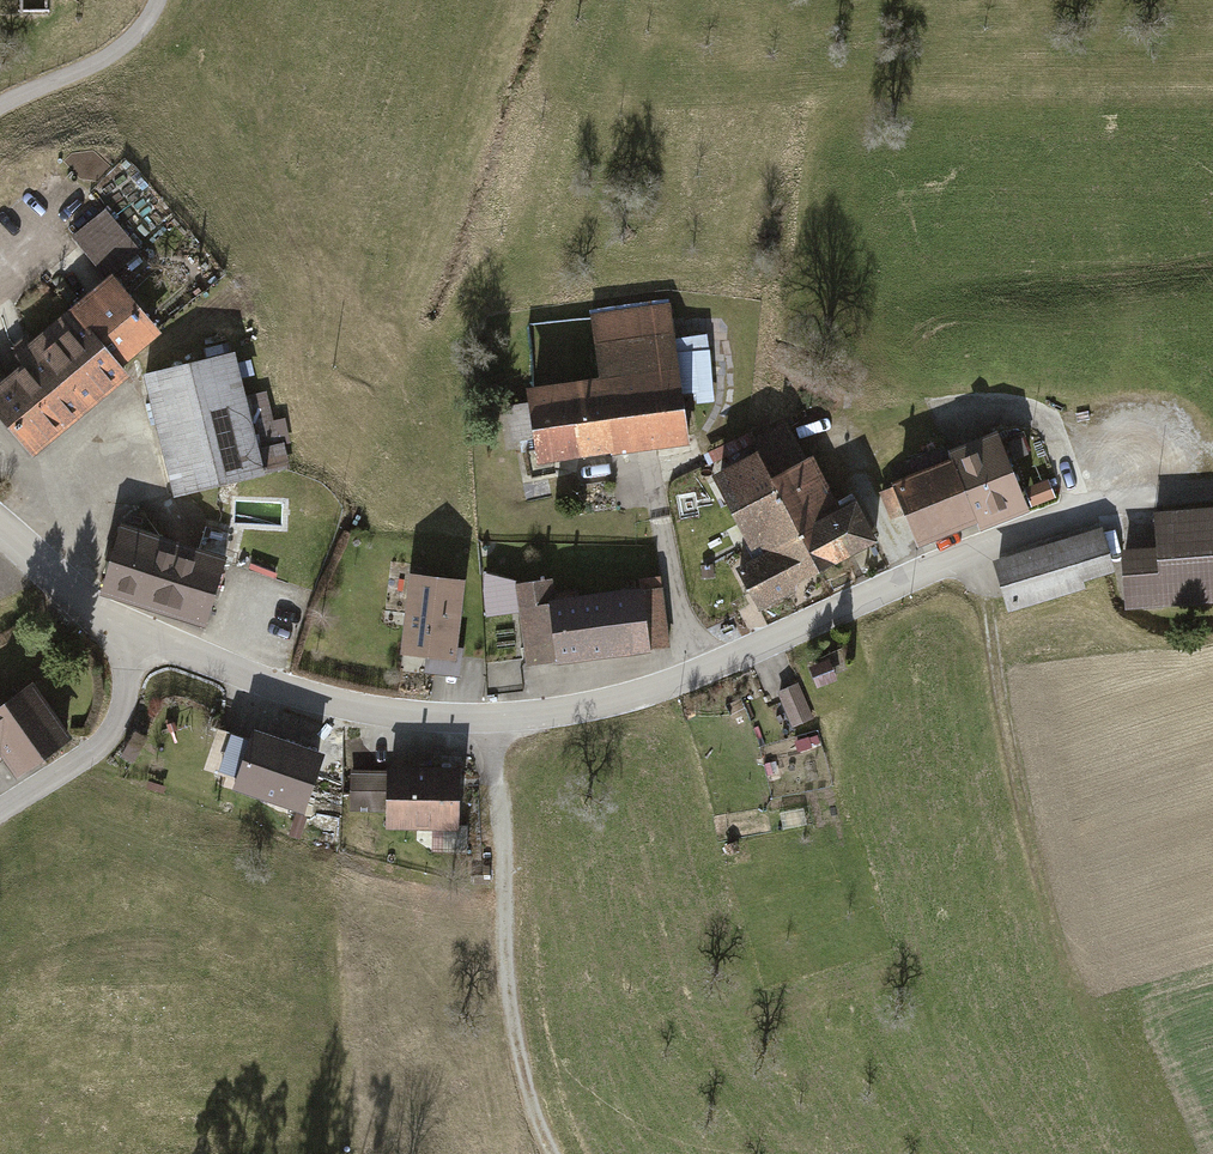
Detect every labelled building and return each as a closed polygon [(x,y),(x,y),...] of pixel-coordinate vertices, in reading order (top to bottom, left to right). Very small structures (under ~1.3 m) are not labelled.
[(101,214),(70,240),(103,281),(134,255),(101,214)] [(0,377),(0,428),(29,463),(122,385),(110,371),(150,337),(108,287),(0,377)] [(670,310),(588,319),(595,384),(520,392),(528,469),(687,450),(670,310)] [(711,334),(682,335),(685,398),(714,396),(711,334)] [(227,360),(139,379),(165,496),(252,478),(227,360)] [(752,440),(761,457),(817,565),(871,537),(870,535),(875,532),(861,506),(836,519),(786,423),(752,440)] [(956,463),(954,464),(976,517),(980,527),(1024,509),(993,435),(951,452),(956,463)] [(752,541),(758,538),(767,555),(739,570),(759,608),(788,594),(787,591),(793,587),(789,579),(817,565),(761,457),(719,479),(752,541)] [(954,464),(882,492),(891,517),(908,510),(920,540),(976,517),(954,464)] [(1150,512),(1153,551),(1120,553),(1124,611),(1212,605),(1212,508),(1150,512)] [(223,566),(121,530),(98,595),(200,631),(223,566)] [(1102,536),(989,564),(1001,615),(1082,595),(1079,583),(1112,575),(1102,536)] [(466,579),(411,573),(402,654),(457,661),(466,579)] [(550,580),(515,583),(523,670),(670,656),(663,587),(552,598),(550,580)] [(808,671),(816,691),(838,682),(830,662),(808,671)] [(795,686),(776,695),(794,735),(814,726),(795,686)] [(11,789),(67,749),(23,688),(0,705),(0,774),(11,789)] [(318,757),(255,736),(253,742),(233,735),(220,771),(241,778),(239,785),(301,806),(318,757)] [(456,771),(390,770),(390,782),(390,809),(389,824),(456,825),(456,771)] [(390,809),(390,782),(353,782),(353,794),(352,794),(352,808),(390,809)]
